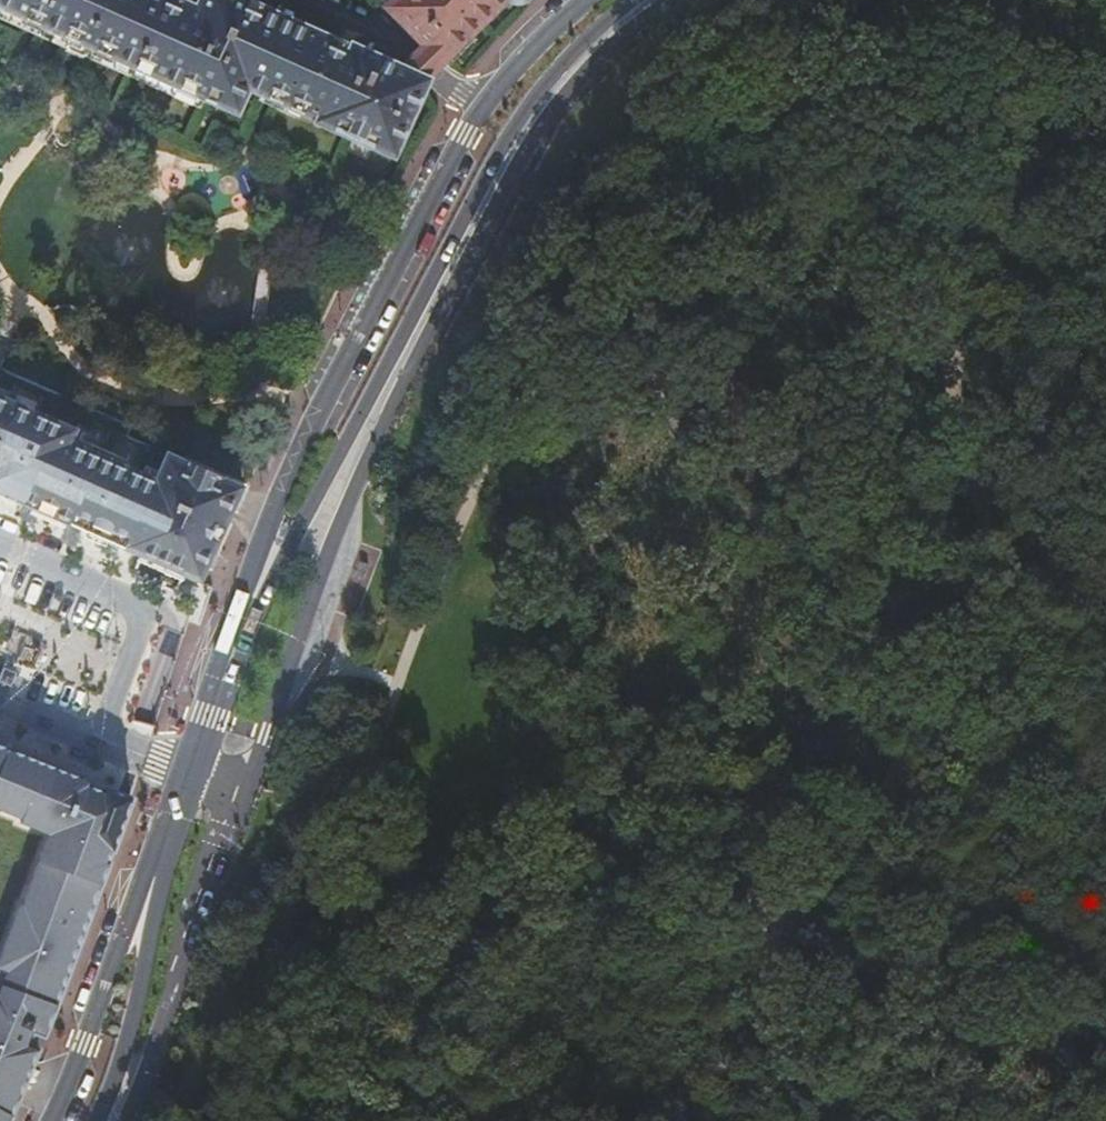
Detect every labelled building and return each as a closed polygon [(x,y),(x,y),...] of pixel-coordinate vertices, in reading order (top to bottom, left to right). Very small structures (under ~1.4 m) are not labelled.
[(390,5),(388,7),(426,46),(411,60),(405,66),(403,72),(357,52),(354,50),(343,45),(339,43),(242,0),(203,0),(198,10),(183,3),(176,0),(0,0),(0,4),(4,5),(46,24),(75,37),(80,40),(89,43),(89,42),(135,62),(206,94),(210,84),(245,99),(250,87),(262,93),(263,93),(274,98),(304,111),(320,118),(318,121),(348,135),(353,123),(381,135),(376,147),(393,155),(424,85),(427,80),(424,79),(431,73),(443,61),(471,34),(505,0),(395,0),(390,5)] [(46,24),(4,5),(0,14),(0,16),(41,34),(46,24)] [(71,48),(75,37),(46,24),(41,34),(71,48)] [(476,39),(471,34),(443,61),(448,66),(451,63),(476,39)] [(342,36),(339,43),(343,45),(354,50),(357,52),(361,44),(342,36)] [(130,74),(135,62),(89,42),(89,43),(84,54),(130,74)] [(200,106),(206,94),(135,62),(130,74),(200,106)] [(241,110),(245,99),(210,84),(206,94),(241,110)] [(263,93),(262,93),(259,100),(301,118),(304,111),(274,98),(263,93)] [(348,135),(376,147),(381,135),(353,123),(348,135)] [(243,488),(167,453),(154,482),(72,444),(78,431),(0,396),(0,496),(70,526),(70,525),(90,533),(89,535),(120,548),(121,547),(124,548),(123,550),(139,557),(200,584),(243,488)] [(57,615),(34,668),(97,696),(120,642),(57,615)] [(11,1117),(33,1063),(46,1032),(56,1006),(57,1004),(59,999),(100,886),(131,799),(105,789),(103,792),(88,786),(90,783),(79,779),(0,746),(0,829),(13,834),(11,839),(34,850),(0,938),(0,1120),(9,1120),(11,1117)]
